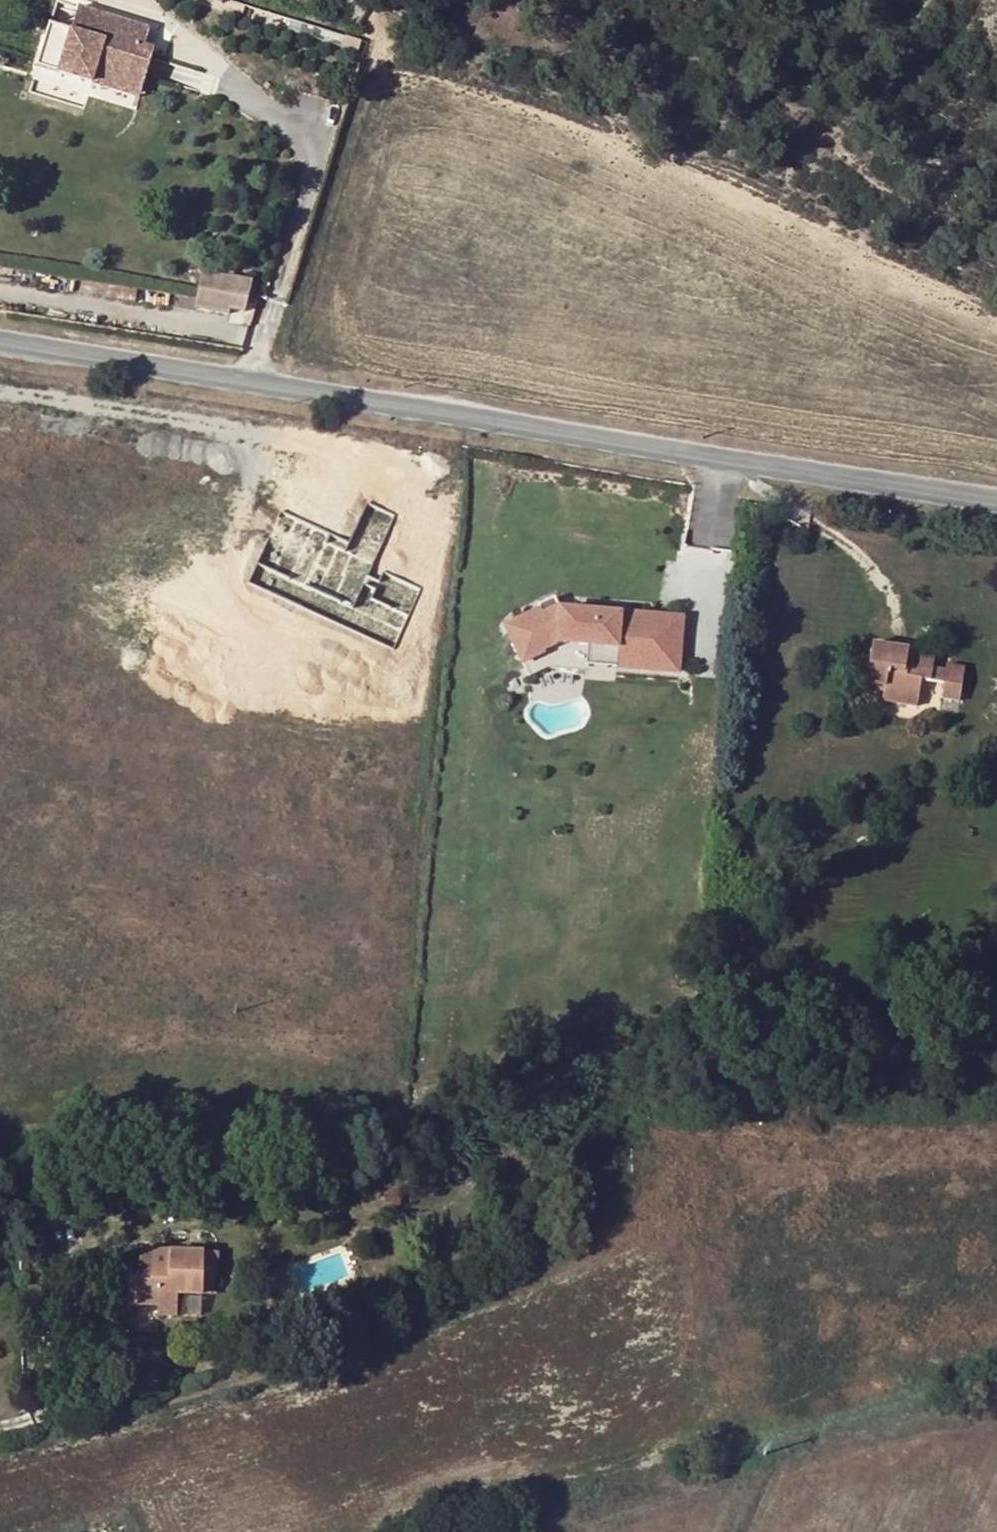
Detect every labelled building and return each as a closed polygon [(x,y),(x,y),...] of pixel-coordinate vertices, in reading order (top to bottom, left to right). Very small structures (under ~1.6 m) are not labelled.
[(144,46),(150,28),(78,6),(70,31),(49,25),(36,67),(92,84),(96,69),(143,83),(153,49),(144,46)] [(92,84),(36,67),(33,79),(88,96),(92,84)] [(92,84),(139,98),(143,83),(96,69),(92,84)] [(253,283),(237,278),(231,298),(247,303),(253,283)] [(682,675),(684,611),(542,607),(503,622),(518,663),(567,644),(587,645),(587,661),(613,662),(617,673),(682,675)] [(932,658),(915,656),(913,666),(904,665),(906,654),(906,650),(871,644),(864,691),(882,693),(881,702),(914,707),(919,679),(943,683),(941,698),(958,700),(962,668),(945,665),(945,671),(930,669),(932,658)] [(913,666),(915,656),(906,654),(904,665),(913,666)] [(383,1193),(386,1203),(393,1201),(395,1208),(402,1206),(398,1188),(383,1193)] [(214,1253),(138,1252),(138,1273),(150,1274),(150,1281),(126,1281),(126,1305),(156,1306),(156,1316),(175,1316),(175,1294),(200,1294),(200,1282),(211,1282),(211,1270),(214,1271),(214,1253)]
